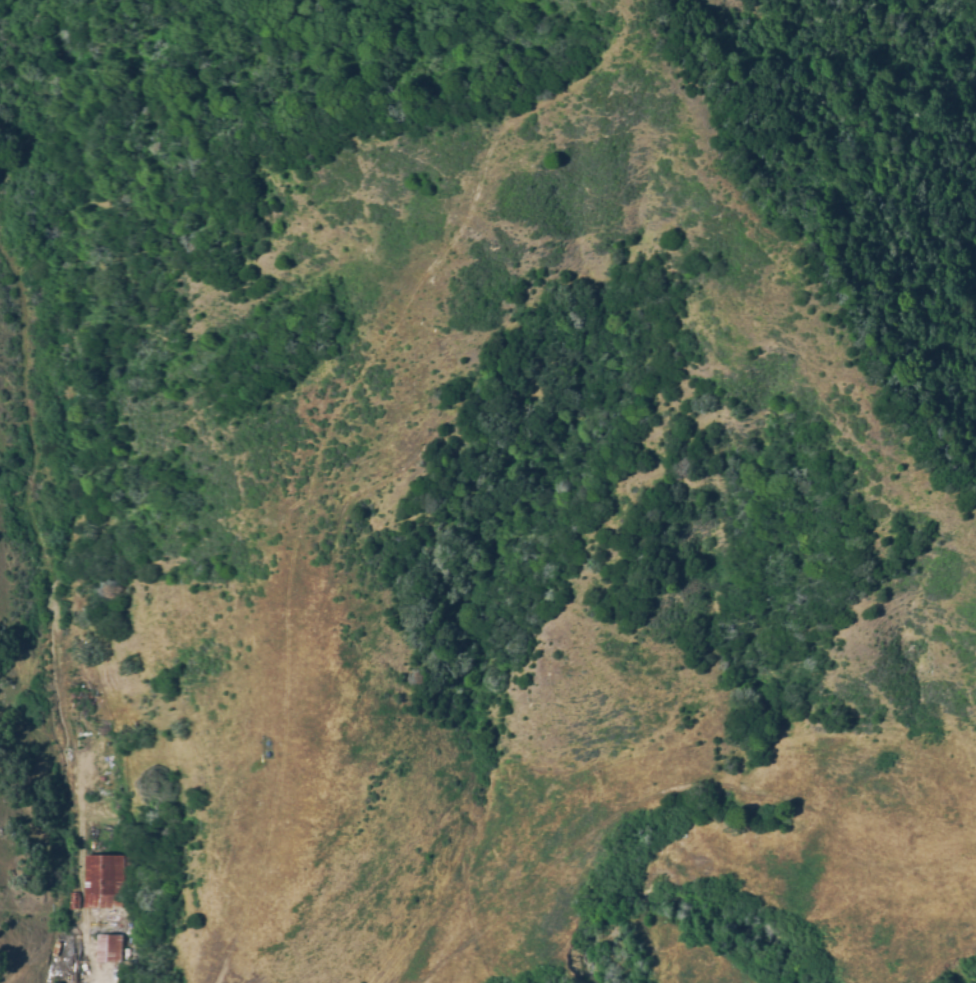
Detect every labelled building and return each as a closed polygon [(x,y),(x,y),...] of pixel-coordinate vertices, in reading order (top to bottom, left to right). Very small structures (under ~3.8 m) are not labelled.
[(118,856),(84,856),(83,908),(117,909),(118,856)] [(95,963),(116,964),(117,936),(96,935),(95,963)]
